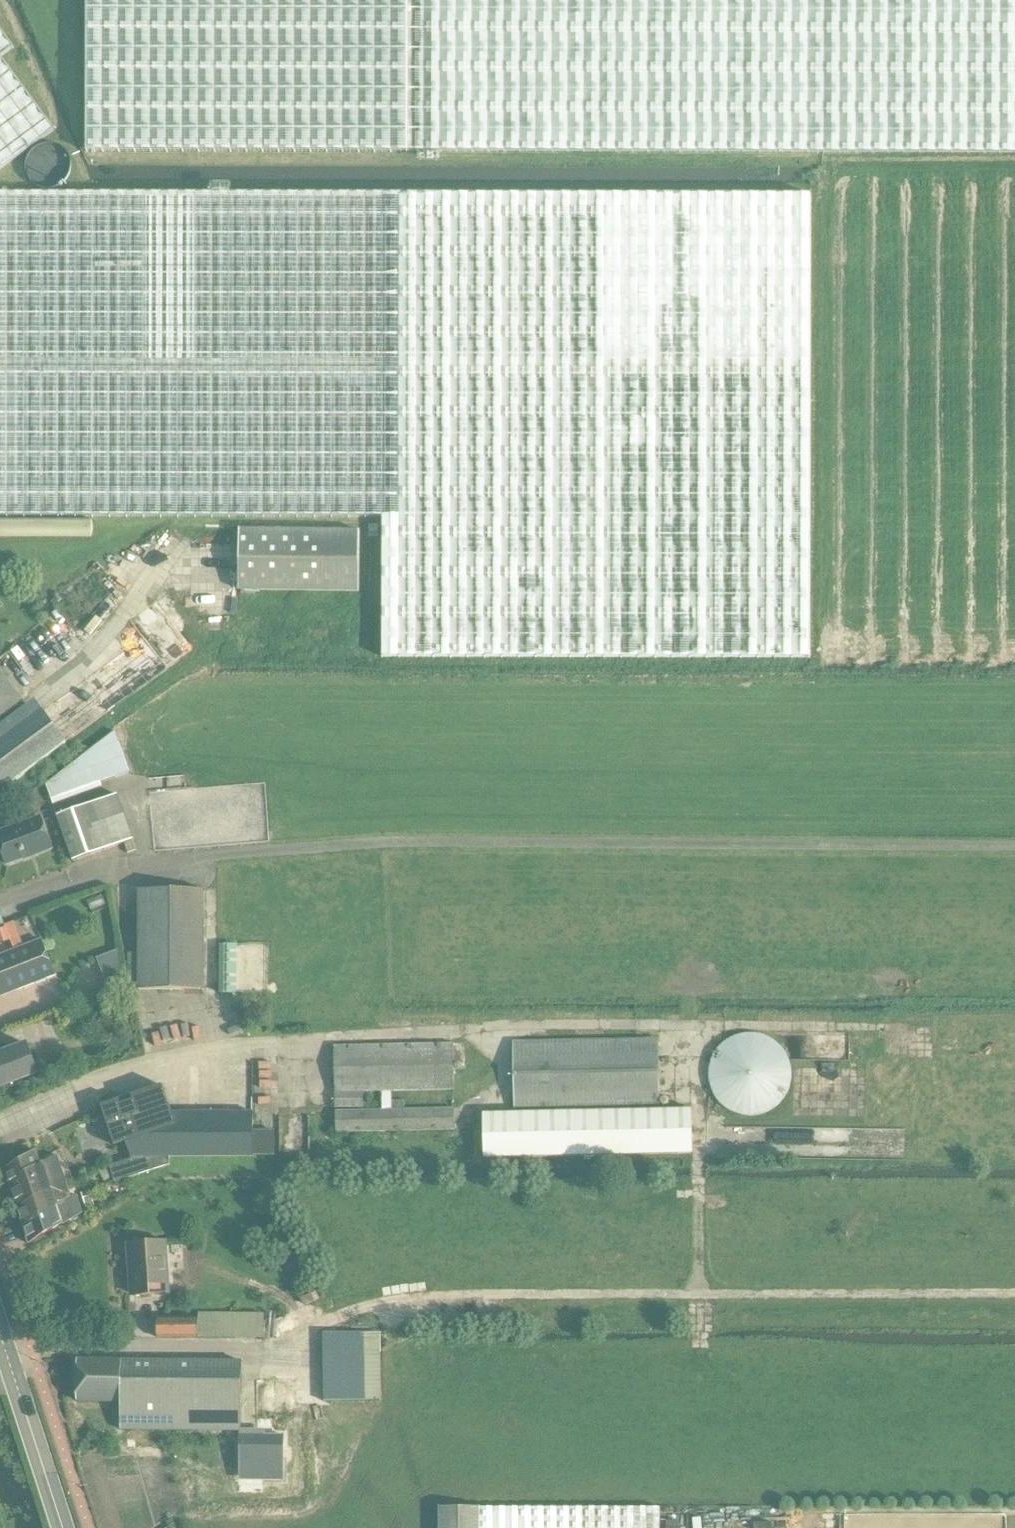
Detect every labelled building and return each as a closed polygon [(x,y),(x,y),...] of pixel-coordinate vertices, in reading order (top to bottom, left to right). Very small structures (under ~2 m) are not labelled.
[(86,150),(183,151),(407,153),(412,153),(841,153),(1014,154),(1014,0),(86,0),(86,150)] [(54,130),(31,98),(1,57),(14,48),(0,29),(0,170),(54,130)] [(382,517),(382,657),(810,658),(811,195),(0,194),(0,516),(382,517)] [(239,530),(239,590),(359,591),(360,532),(239,530)] [(194,650),(212,637),(175,588),(159,601),(131,622),(143,637),(43,711),(35,701),(0,727),(0,789),(2,792),(167,670),(194,650)] [(23,702),(2,673),(0,674),(0,720),(23,702)] [(130,772),(115,732),(46,785),(52,801),(130,772)] [(88,805),(57,816),(72,861),(73,862),(76,860),(104,850),(133,840),(117,795),(88,805)] [(51,847),(39,817),(0,832),(0,849),(6,864),(51,847)] [(204,890),(140,890),(139,989),(203,990),(204,890)] [(0,929),(0,945),(10,941),(5,927),(0,929)] [(0,957),(0,996),(53,976),(40,942),(0,957)] [(514,1109),(660,1105),(658,1042),(513,1045),(514,1109)] [(38,1075),(27,1045),(0,1055),(0,1089),(38,1075)] [(336,1133),(455,1131),(454,1110),(393,1112),(393,1092),(454,1090),(453,1046),(334,1049),(335,1108),(362,1107),(362,1092),(382,1091),(383,1111),(335,1112),(336,1133)] [(254,1157),(254,1155),(254,1131),(254,1113),(172,1113),(163,1085),(131,1096),(133,1100),(121,1105),(119,1100),(101,1106),(114,1145),(126,1142),(131,1158),(109,1165),(114,1181),(169,1164),(168,1157),(254,1157)] [(485,1160),(693,1154),(692,1110),(484,1116),(485,1160)] [(273,1131),(254,1131),(254,1155),(273,1155),(273,1131)] [(18,1211),(66,1183),(57,1156),(41,1163),(37,1151),(4,1169),(18,1211)] [(103,1166),(97,1170),(105,1182),(111,1178),(103,1166)] [(18,1211),(23,1226),(70,1198),(66,1183),(18,1211)] [(89,1190),(81,1192),(86,1206),(94,1204),(89,1190)] [(70,1198),(23,1226),(28,1243),(82,1212),(77,1196),(70,1198)] [(135,1294),(151,1294),(170,1294),(170,1285),(170,1243),(129,1243),(129,1260),(135,1260),(135,1294)] [(158,1338),(198,1338),(263,1338),(264,1313),(198,1313),(198,1319),(158,1318),(158,1338)] [(323,1333),(324,1402),(381,1402),(380,1332),(323,1333)] [(241,1432),(241,1361),(77,1360),(76,1401),(121,1401),(120,1431),(241,1432)] [(241,1432),(244,1466),(293,1461),(290,1427),(241,1432)] [(662,1507),(438,1507),(438,1527),(662,1527),(662,1507)] [(679,1520),(667,1520),(667,1527),(679,1527),(679,1520)]
